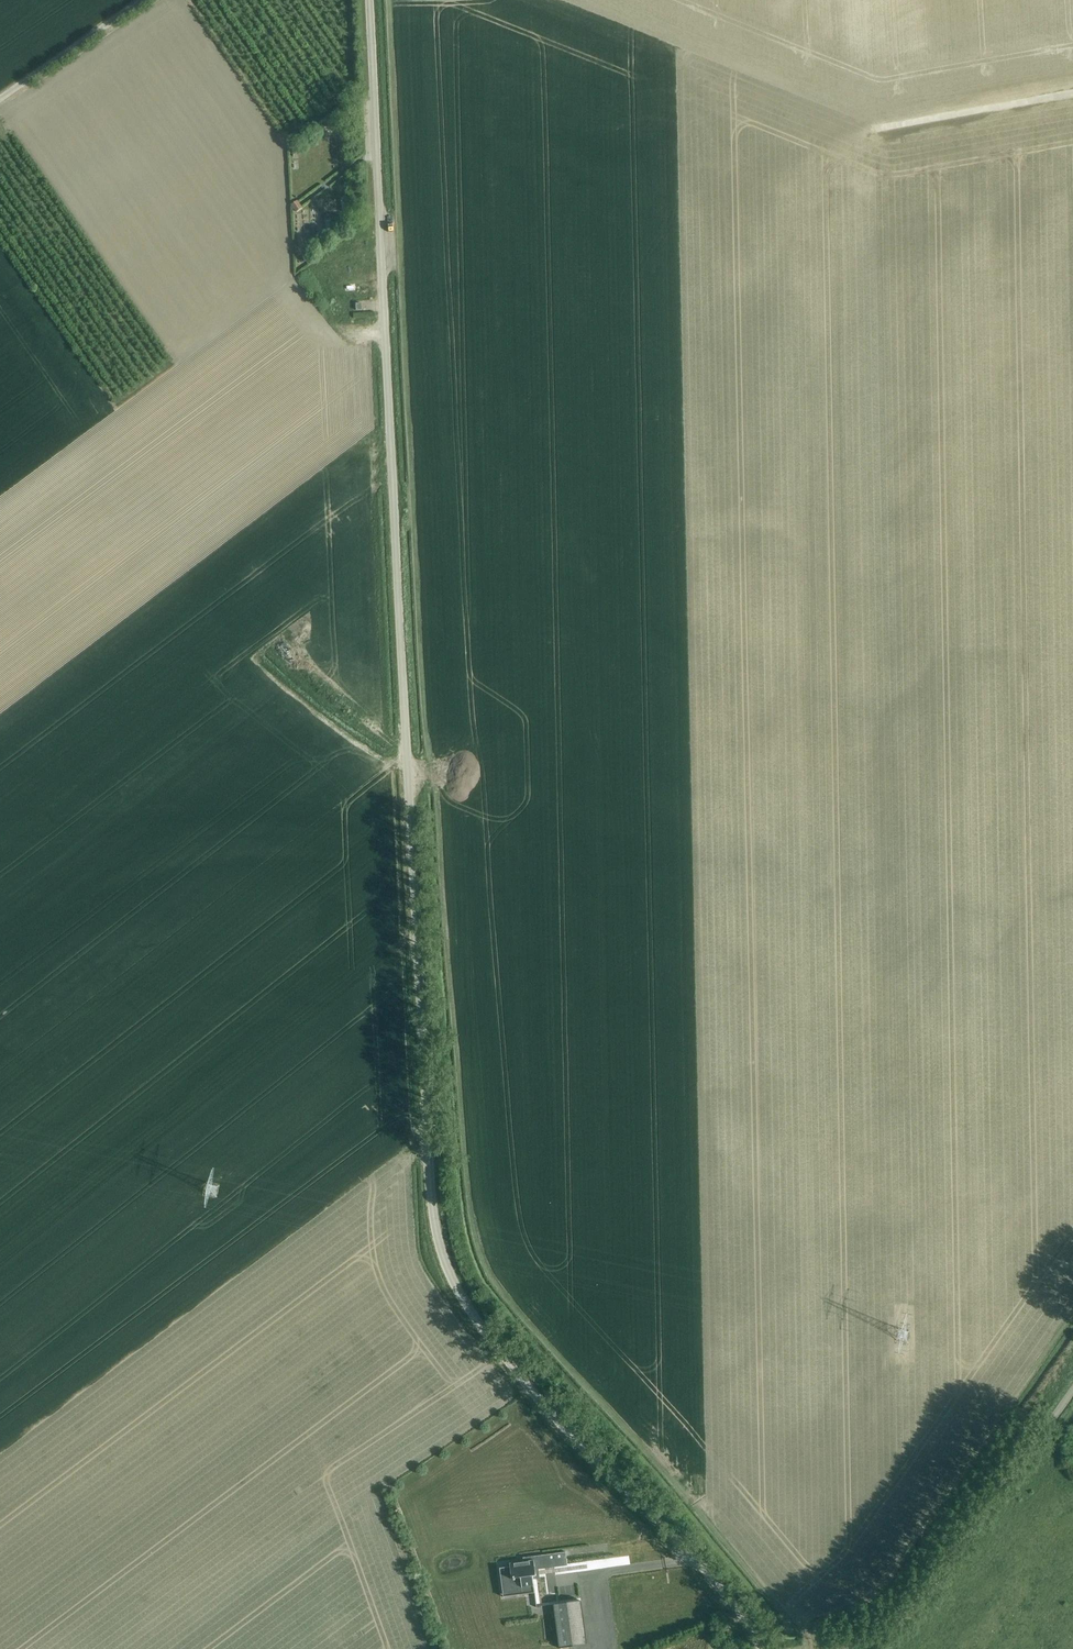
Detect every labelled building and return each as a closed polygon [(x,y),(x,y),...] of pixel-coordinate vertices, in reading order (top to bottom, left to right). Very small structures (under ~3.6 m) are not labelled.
[(291,205),(296,212),(302,208),(296,201),(291,205)] [(511,1574),(501,1575),(501,1578),(501,1580),(502,1586),(503,1590),(534,1586),(533,1580),(533,1577),(533,1576),(532,1576),(532,1572),(535,1571),(535,1567),(545,1566),(543,1555),(523,1558),(523,1562),(509,1564),(510,1567),(511,1574)] [(581,1601),(554,1605),(559,1645),(586,1642),(581,1601)] [(538,1616),(552,1615),(551,1605),(538,1605),(538,1616)]
